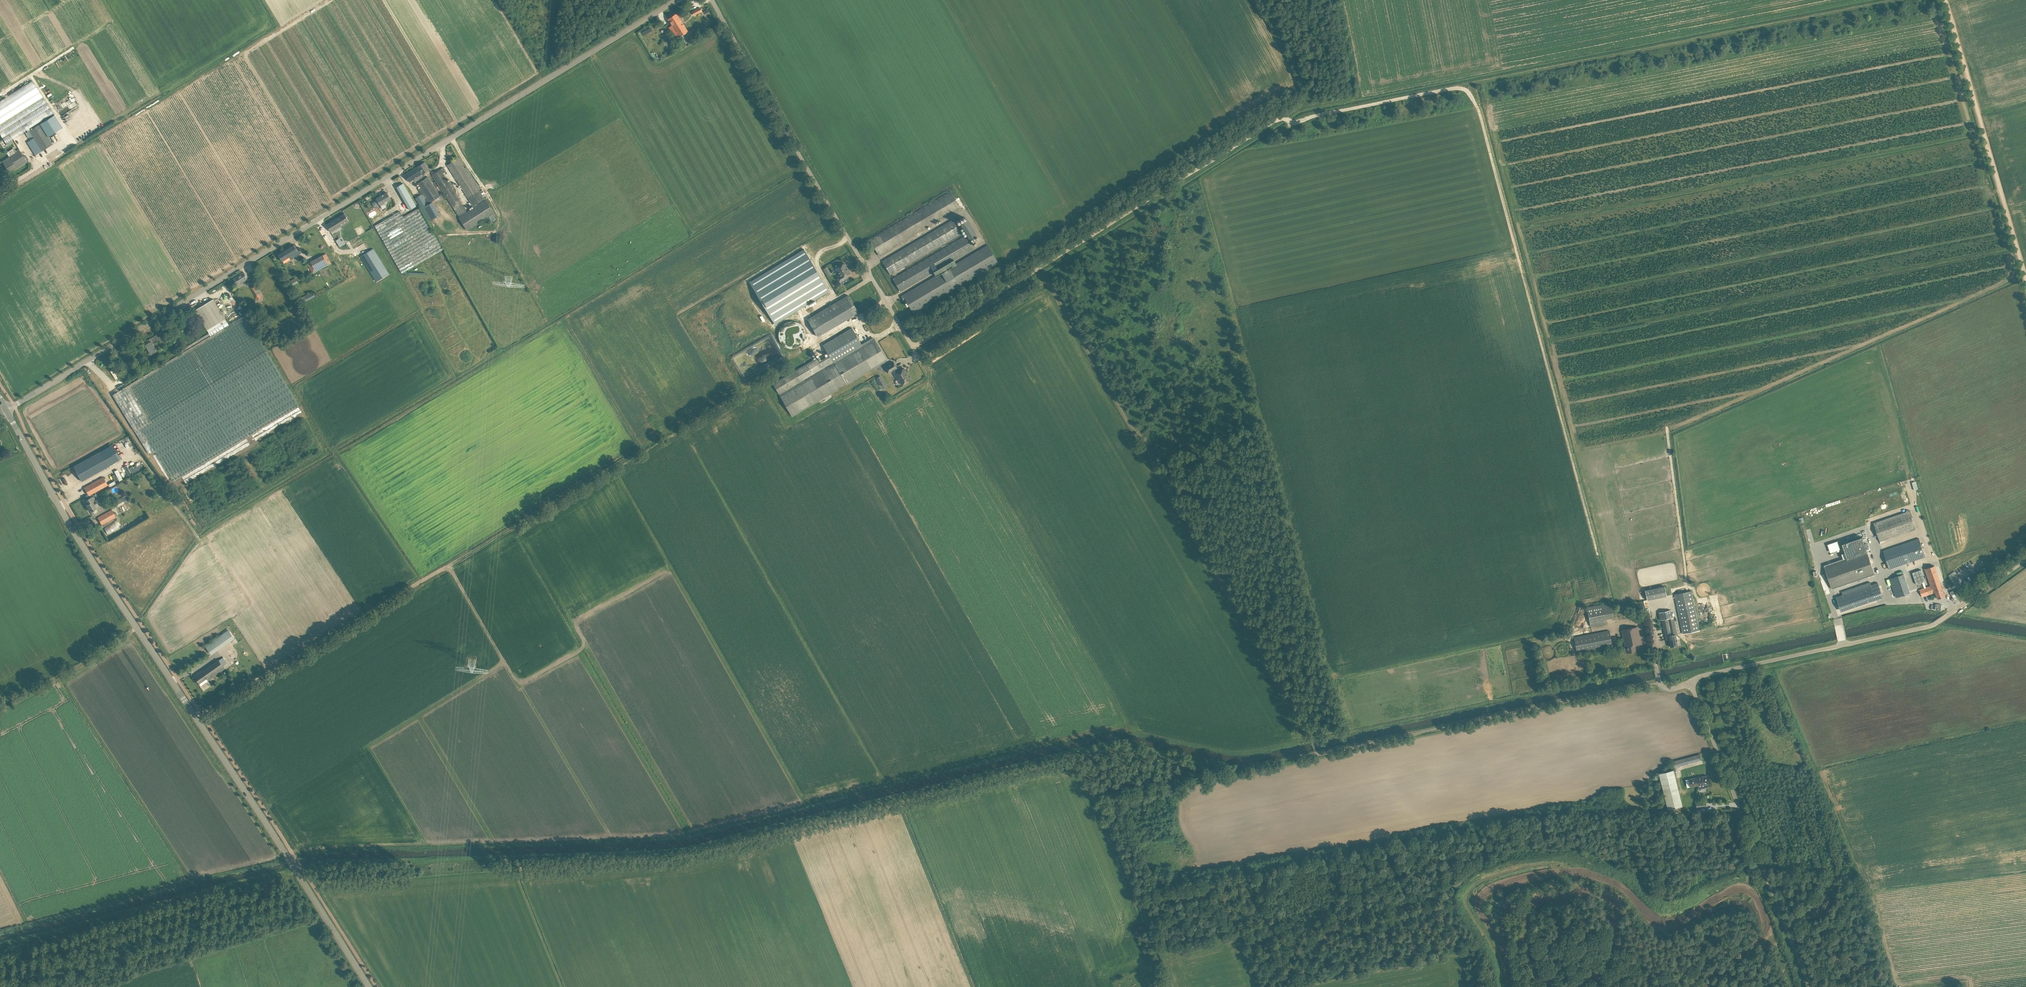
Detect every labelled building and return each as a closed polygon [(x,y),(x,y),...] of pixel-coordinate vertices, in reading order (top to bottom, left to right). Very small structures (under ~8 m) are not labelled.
[(692,11),(694,15),(702,11),(700,7),(692,11)] [(675,19),(676,19),(678,21),(676,23),(678,26),(677,28),(676,29),(677,30),(678,30),(679,32),(678,32),(680,35),(681,34),(682,35),(683,34),(688,31),(676,13),(673,15),(675,19)] [(668,19),(672,25),(669,27),(676,39),(680,36),(683,40),(686,38),(683,34),(682,35),(681,34),(680,35),(678,32),(679,32),(678,30),(677,30),(676,29),(677,28),(678,26),(676,23),(678,21),(676,19),(675,19),(673,15),(668,19)] [(676,49),(677,51),(686,46),(685,43),(676,49)] [(0,101),(0,133),(6,143),(53,113),(32,81),(0,101)] [(52,144),(47,136),(62,127),(54,114),(29,130),(42,151),(52,144)] [(28,159),(26,156),(24,157),(19,149),(8,155),(9,157),(2,161),(9,171),(15,167),(16,168),(27,162),(26,160),(28,159)] [(447,165),(474,206),(478,203),(487,197),(481,188),(479,187),(466,167),(465,168),(458,158),(447,165)] [(418,166),(405,174),(407,179),(409,182),(414,179),(415,181),(419,179),(422,177),(420,175),(421,174),(422,174),(425,172),(429,169),(424,162),(417,166),(418,166)] [(443,173),(446,172),(443,167),(432,174),(458,215),(466,210),(443,173)] [(418,189),(424,197),(418,201),(422,208),(429,221),(440,215),(432,201),(440,196),(434,187),(428,177),(418,183),(421,187),(418,189)] [(403,185),(397,188),(409,210),(416,207),(403,185)] [(869,239),(879,255),(960,207),(951,191),(869,239)] [(384,203),(391,199),(387,193),(384,194),(377,198),(383,209),(387,207),(384,203)] [(458,215),(459,217),(467,230),(494,213),(486,200),(478,204),(478,203),(474,206),(474,207),(467,212),(466,210),(458,215)] [(402,210),(375,225),(402,273),(443,249),(418,206),(404,214),(402,210)] [(326,224),(331,232),(349,221),(345,213),(326,224)] [(967,235),(893,279),(900,291),(974,248),(969,240),(976,236),(966,219),(959,223),(967,235)] [(882,261),(890,274),(960,233),(952,220),(887,258),(882,261)] [(291,259),(300,254),(294,244),(278,254),(282,261),(289,257),(291,259)] [(904,300),(905,299),(913,312),(998,262),(987,245),(901,296),(904,300)] [(804,247),(749,281),(775,324),(829,292),(804,247)] [(362,255),(361,256),(377,282),(390,275),(373,248),(365,253),(362,255)] [(307,263),(313,273),(331,263),(326,253),(307,263)] [(837,268),(841,275),(837,277),(840,282),(844,280),(843,280),(842,278),(850,273),(844,263),(843,264),(843,263),(840,264),(841,265),(837,268)] [(828,266),(823,268),(828,276),(832,274),(828,266)] [(249,280),(244,272),(233,278),(237,284),(241,282),(242,284),(249,280)] [(262,297),(256,285),(257,284),(253,277),(250,279),(254,285),(251,287),(258,299),(262,297)] [(291,280),(293,285),(300,281),(298,277),(291,280)] [(301,298),(303,302),(315,296),(312,292),(301,298)] [(844,298),(807,319),(817,336),(858,313),(859,315),(860,314),(848,295),(844,298)] [(211,335),(113,394),(149,454),(154,450),(173,481),(299,405),(245,315),(229,324),(213,299),(195,310),(211,335)] [(779,332),(779,335),(779,337),(780,340),(781,342),(782,344),(784,345),(786,347),(788,348),(791,348),(793,348),(796,348),(798,347),(800,345),(802,344),(803,342),(804,340),(805,337),(805,335),(805,332),(804,330),(803,328),(802,326),(800,324),(798,323),(796,322),(793,322),(791,322),(788,322),(786,323),(784,324),(782,326),(781,328),(780,330),(779,332)] [(822,345),(829,355),(820,360),(818,357),(774,383),(793,416),(838,390),(837,388),(846,383),(846,384),(886,361),(873,338),(862,344),(852,328),(822,345)] [(162,344),(166,342),(162,335),(158,337),(157,334),(153,337),(151,338),(148,340),(147,339),(145,341),(147,344),(146,344),(148,348),(146,349),(150,355),(157,351),(153,344),(160,340),(162,344)] [(897,368),(893,361),(885,366),(889,374),(892,372),(896,379),(897,378),(901,385),(910,380),(906,373),(907,373),(904,368),(898,372),(896,368),(897,368)] [(881,375),(877,377),(880,386),(885,384),(881,375)] [(100,452),(73,466),(82,481),(108,467),(100,452)] [(141,461),(130,467),(133,473),(144,468),(141,461)] [(129,475),(132,473),(127,465),(124,466),(129,475)] [(115,474),(113,475),(115,482),(122,480),(118,469),(114,470),(115,474)] [(84,488),(88,495),(108,485),(103,477),(89,485),(84,488)] [(114,502),(117,507),(125,502),(124,501),(125,500),(124,496),(114,502)] [(86,505),(90,511),(96,508),(94,504),(98,502),(99,505),(103,503),(99,497),(94,500),(92,497),(86,500),(88,504),(86,505)] [(97,517),(101,524),(116,516),(112,509),(102,515),(97,517)] [(1874,523),(1880,541),(1916,529),(1910,510),(1874,523)] [(107,533),(121,528),(118,521),(104,526),(107,533)] [(1926,556),(1919,538),(1883,551),(1889,569),(1926,556)] [(1826,544),(1828,552),(1839,549),(1837,540),(1826,544)] [(1825,566),(1833,588),(1875,574),(1867,551),(1825,566)] [(1938,599),(1945,596),(1934,565),(1925,568),(1931,585),(1920,589),(1922,596),(1936,592),(1938,599)] [(1921,569),(1912,572),(1916,584),(1925,581),(1921,569)] [(1890,578),(1896,597),(1910,593),(1904,574),(1890,578)] [(1883,597),(1878,582),(1867,586),(1872,601),(1883,597)] [(1675,594),(1683,633),(1699,630),(1691,591),(1675,594)] [(1587,607),(1591,626),(1605,623),(1604,620),(1613,618),(1610,602),(1587,607)] [(1672,617),(1671,610),(1659,612),(1661,620),(1662,620),(1665,636),(1676,634),(1677,634),(1673,617),(1672,617)] [(1622,630),(1626,653),(1636,651),(1634,645),(1641,643),(1638,626),(1622,630)] [(206,646),(212,654),(234,638),(228,630),(206,646)] [(1574,637),(1577,653),(1612,646),(1609,630),(1574,637)] [(1678,645),(1676,634),(1665,636),(1666,639),(1669,639),(1670,646),(1678,645)] [(219,660),(204,670),(208,677),(210,675),(212,677),(225,668),(223,666),(227,663),(223,657),(219,660)] [(208,677),(204,670),(195,677),(200,683),(207,678),(208,680),(212,677),(210,675),(208,677)] [(1671,762),(1673,768),(1702,760),(1700,754),(1671,762)] [(1673,769),(1659,773),(1668,809),(1682,805),(1673,769)] [(1709,783),(1707,775),(1698,777),(1699,781),(1697,781),(1698,785),(1709,783)] [(1689,779),(1690,787),(1698,785),(1697,781),(1699,781),(1698,777),(1689,779)] [(1822,892),(1809,909),(1816,914),(1821,906),(1825,909),(1832,899),(1822,892)]
